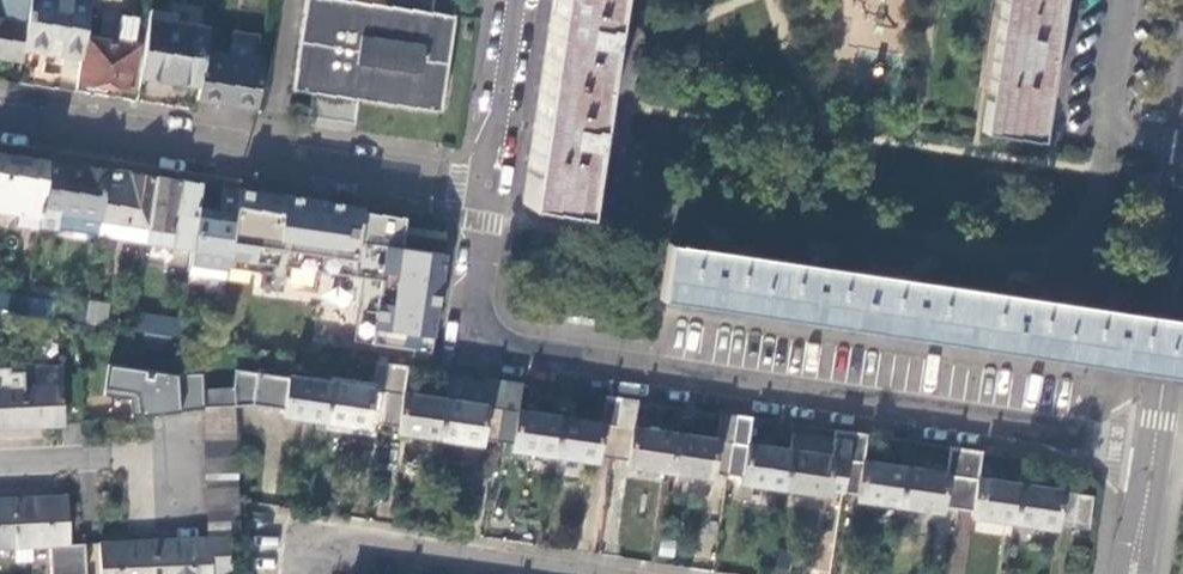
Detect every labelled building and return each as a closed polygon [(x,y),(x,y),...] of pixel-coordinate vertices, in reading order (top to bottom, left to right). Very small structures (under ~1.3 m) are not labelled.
[(0,17),(0,55),(21,58),(30,0),(3,0),(0,17)] [(90,0),(30,0),(21,58),(62,63),(63,54),(82,57),(85,36),(88,13),(90,0)] [(430,13),(335,0),(305,0),(293,85),(314,88),(356,94),(441,106),(455,0),(432,0),(430,13)] [(522,203),(580,212),(611,0),(552,0),(522,203)] [(870,49),(871,49),(878,47),(902,49),(907,0),(869,0),(870,2),(868,27),(848,25),(846,47),(870,49)] [(983,132),(1039,141),(1060,0),(1002,0),(983,132)] [(101,15),(88,13),(85,36),(87,37),(80,80),(132,88),(138,44),(134,43),(138,16),(120,14),(116,41),(98,39),(101,15)] [(208,24),(149,16),(140,75),(199,86),(204,50),(208,24)] [(204,50),(199,86),(197,98),(255,106),(262,59),(204,50)] [(321,115),(341,118),(354,109),(356,94),(314,88),(311,103),(321,115)] [(0,153),(0,209),(16,211),(15,225),(38,228),(39,223),(48,160),(0,153)] [(108,169),(61,162),(48,160),(39,223),(99,232),(100,219),(108,169)] [(108,169),(100,219),(147,226),(154,175),(108,169)] [(201,182),(154,175),(147,226),(168,229),(172,230),(170,245),(192,249),(198,206),(201,182)] [(216,209),(198,206),(192,249),(190,262),(230,266),(238,188),(220,185),(216,209)] [(369,206),(238,188),(229,282),(249,284),(251,274),(255,275),(252,297),(313,304),(311,319),(355,324),(353,342),(434,354),(436,338),(440,338),(451,254),(445,252),(448,231),(410,226),(410,217),(368,212),(369,206)] [(147,226),(100,219),(99,232),(98,234),(145,241),(147,226)] [(168,229),(147,226),(145,241),(145,242),(165,245),(168,229)] [(730,242),(711,239),(710,248),(728,251),(730,242)] [(660,298),(1127,368),(1135,312),(1132,311),(1113,308),(1029,296),(1012,293),(931,281),(911,278),(830,266),(811,263),(728,251),(710,248),(669,242),(660,298)] [(832,257),(812,254),(811,263),(830,266),(832,257)] [(230,266),(190,262),(188,278),(228,281),(230,266)] [(932,272),(913,269),(911,278),(931,281),(932,272)] [(1030,286),(1013,284),(1012,293),(1029,296),(1030,286)] [(26,314),(28,296),(0,292),(0,310),(26,314)] [(108,302),(88,299),(85,322),(104,325),(108,302)] [(1134,302),(1114,299),(1113,308),(1132,311),(1134,302)] [(136,311),(133,329),(169,334),(180,336),(182,318),(136,311)] [(1174,318),(1149,314),(1135,312),(1127,368),(1139,370),(1167,374),(1182,377),(1182,319),(1174,318)] [(169,334),(133,329),(131,345),(167,350),(169,334)] [(383,424),(392,365),(377,363),(372,388),(330,381),(325,420),(367,426),(368,422),(383,424)] [(0,387),(0,427),(64,424),(60,364),(34,366),(34,385),(24,385),(0,387)] [(129,398),(132,416),(202,407),(203,407),(203,389),(202,371),(176,373),(108,364),(104,395),(129,398)] [(405,390),(409,368),(392,365),(383,424),(399,426),(398,432),(440,438),(446,398),(405,390)] [(234,388),(234,405),(252,403),(256,372),(234,368),(233,388),(234,388)] [(283,414),(325,420),(330,381),(288,375),(256,372),(252,403),(284,408),(283,414)] [(0,387),(24,385),(24,373),(0,374),(0,382),(0,387)] [(440,438),(482,444),(483,438),(498,440),(506,382),(491,380),(490,384),(449,378),(446,398),(440,438)] [(506,382),(498,440),(514,443),(513,448),(554,454),(560,416),(518,410),(523,384),(506,382)] [(234,388),(233,388),(203,389),(203,407),(234,405),(234,388)] [(560,416),(554,454),(597,460),(597,455),(612,457),(621,399),(606,397),(602,422),(560,416)] [(621,399),(612,457),(629,460),(628,465),(668,471),(674,433),(633,427),(637,402),(621,399)] [(234,405),(203,407),(202,407),(208,539),(228,538),(240,538),(234,405)] [(674,433),(668,471),(711,477),(711,472),(726,474),(735,416),(720,414),(716,439),(674,433)] [(735,416),(726,474),(742,477),(742,481),(783,488),(788,450),(747,443),(752,418),(735,416)] [(788,450),(783,488),(825,494),(826,488),(841,491),(850,433),(834,431),(832,440),(791,433),(788,450)] [(850,433),(841,491),(858,493),(857,499),(898,506),(903,467),(861,460),(865,435),(850,433)] [(903,467),(898,506),(940,512),(941,506),(956,508),(965,450),(949,448),(945,473),(903,467)] [(965,450),(956,508),(973,511),(972,516),(1014,522),(1019,484),(977,477),(981,452),(965,450)] [(1019,484),(1014,522),(1055,529),(1057,522),(1086,527),(1091,496),(1061,492),(1061,490),(1019,484)] [(84,573),(83,543),(68,543),(66,496),(12,499),(14,547),(32,546),(49,545),(49,573),(84,573)] [(12,499),(0,499),(0,547),(14,547),(12,499)] [(208,539),(153,541),(154,573),(210,573),(209,572),(230,571),(228,538),(208,539)] [(153,541),(99,542),(100,573),(154,573),(153,541)] [(32,546),(14,547),(14,560),(33,559),(32,546)]
